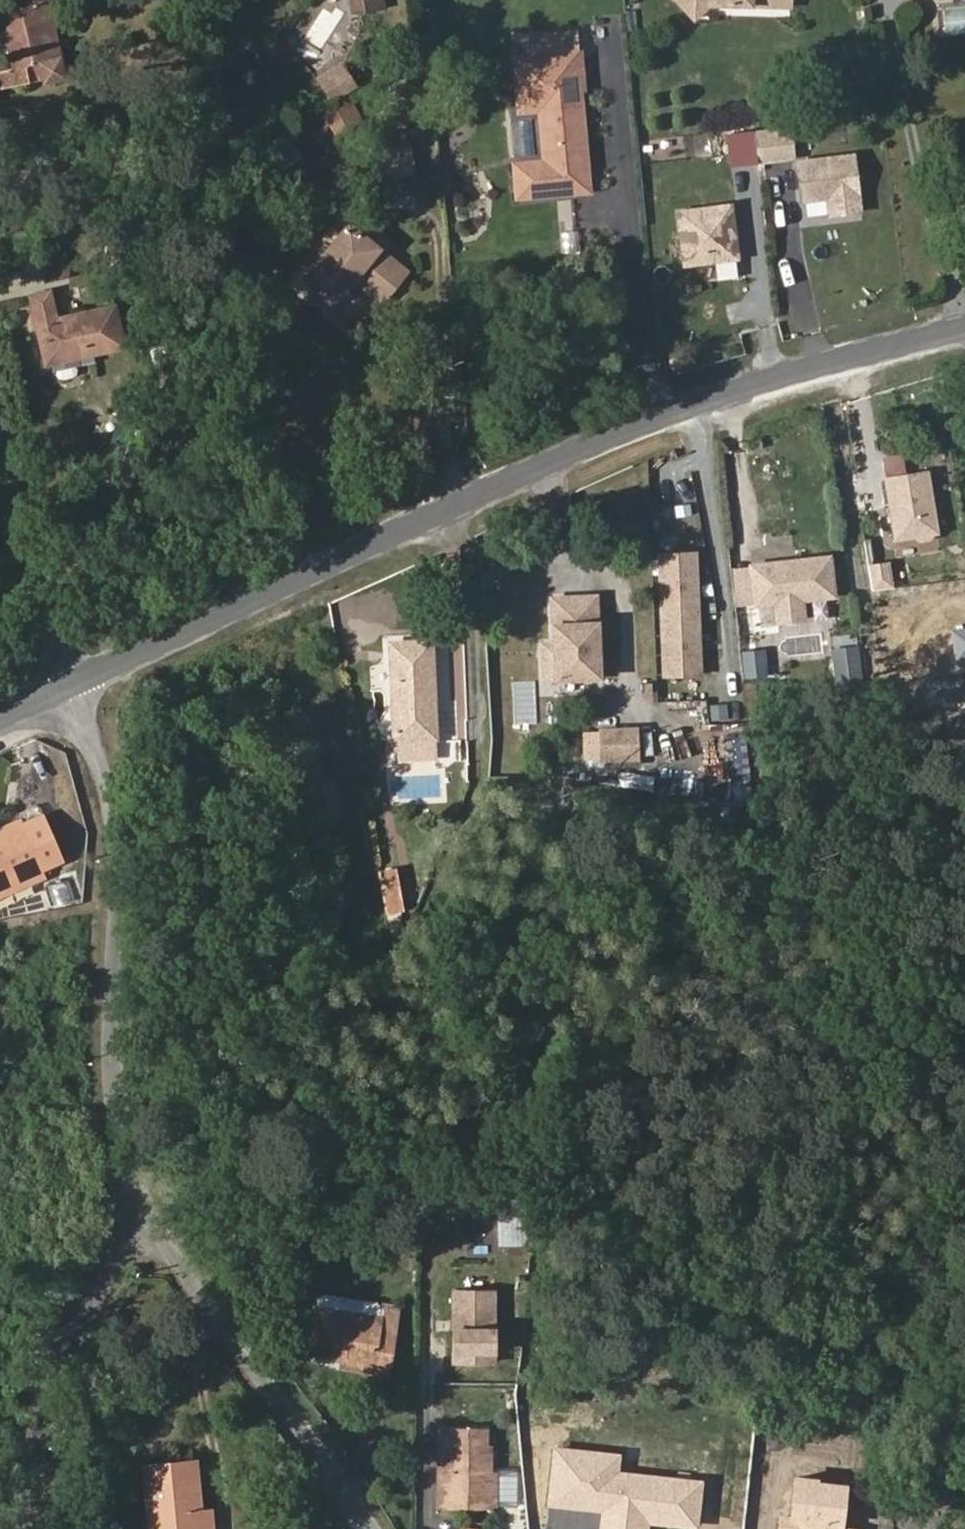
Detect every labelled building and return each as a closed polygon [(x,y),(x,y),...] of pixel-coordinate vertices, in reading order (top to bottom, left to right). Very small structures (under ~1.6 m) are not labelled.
[(46,18),(51,17),(47,0),(22,0),(23,4),(0,10),(0,46),(8,44),(13,67),(0,70),(0,89),(28,83),(25,67),(39,64),(42,80),(43,82),(66,77),(61,56),(55,58),(46,18)] [(57,0),(47,0),(51,17),(61,15),(57,0)] [(383,0),(348,0),(350,12),(384,6),(383,0)] [(692,21),(709,4),(760,6),(761,0),(672,0),(692,21)] [(582,48),(577,49),(575,28),(519,33),(521,54),(509,55),(514,114),(535,112),(539,157),(509,160),(513,201),(591,193),(581,91),(586,91),(582,48)] [(357,86),(341,61),(313,79),(329,103),(357,86)] [(42,80),(39,64),(25,67),(28,83),(42,80)] [(362,121),(350,100),(323,116),(335,137),(362,121)] [(791,160),(794,159),(790,125),(752,130),(757,164),(791,160)] [(301,157),(287,135),(257,153),(271,175),(301,157)] [(384,179),(415,175),(411,146),(380,150),(384,179)] [(863,212),(854,151),(794,159),(791,160),(800,221),(863,212)] [(739,260),(731,201),(673,209),(681,268),(739,260)] [(406,271),(347,224),(302,280),(333,304),(353,279),(381,301),(406,271)] [(45,363),(122,346),(114,306),(55,320),(49,291),(30,296),(45,363)] [(938,532),(928,468),(882,475),(892,539),(938,532)] [(701,676),(695,549),(655,551),(661,678),(701,676)] [(836,597),(831,553),(748,563),(749,572),(752,598),(753,605),(774,602),(777,624),(805,620),(803,601),(836,597)] [(892,585),(889,560),(866,563),(870,588),(892,585)] [(752,598),(749,572),(733,574),(736,600),(752,598)] [(602,680),(599,592),(548,594),(549,621),(548,621),(549,639),(549,647),(538,648),(540,683),(602,680)] [(465,739),(463,621),(448,621),(449,657),(441,657),(442,699),(437,699),(438,739),(465,739)] [(549,647),(549,639),(538,640),(538,648),(549,647)] [(435,738),(431,640),(389,642),(392,710),(394,710),(396,740),(435,738)] [(767,675),(765,646),(740,648),(742,677),(767,675)] [(864,679),(860,654),(842,656),(846,681),(864,679)] [(639,756),(637,728),(601,730),(602,757),(639,756)] [(436,759),(435,738),(396,740),(397,761),(436,759)] [(42,816),(22,824),(20,821),(0,829),(0,893),(42,875),(40,870),(61,860),(42,816)] [(402,910),(395,869),(379,872),(386,913),(402,910)] [(530,1247),(530,1211),(497,1211),(497,1246),(529,1247),(530,1247)] [(496,1288),(450,1288),(450,1364),(496,1364),(496,1288)] [(379,1307),(376,1302),(323,1294),(318,1298),(316,1307),(378,1317),(379,1307)] [(316,1307),(315,1307),(308,1353),(341,1359),(370,1363),(369,1371),(387,1374),(397,1310),(379,1307),(378,1317),(316,1307)] [(369,1371),(370,1363),(341,1359),(340,1367),(369,1371)] [(495,1508),(495,1472),(491,1471),(485,1471),(485,1445),(485,1428),(438,1428),(437,1508),(495,1508)] [(199,1516),(194,1460),(144,1464),(149,1528),(200,1528),(199,1516)] [(688,1480),(689,1469),(667,1468),(666,1479),(688,1480)] [(582,1528),(583,1509),(562,1507),(560,1527),(582,1528)] [(792,1512),(748,1508),(746,1528),(790,1528),(792,1512)] [(820,1514),(792,1512),(790,1528),(819,1528),(820,1514)] [(209,1515),(199,1516),(200,1528),(210,1528),(209,1515)]
